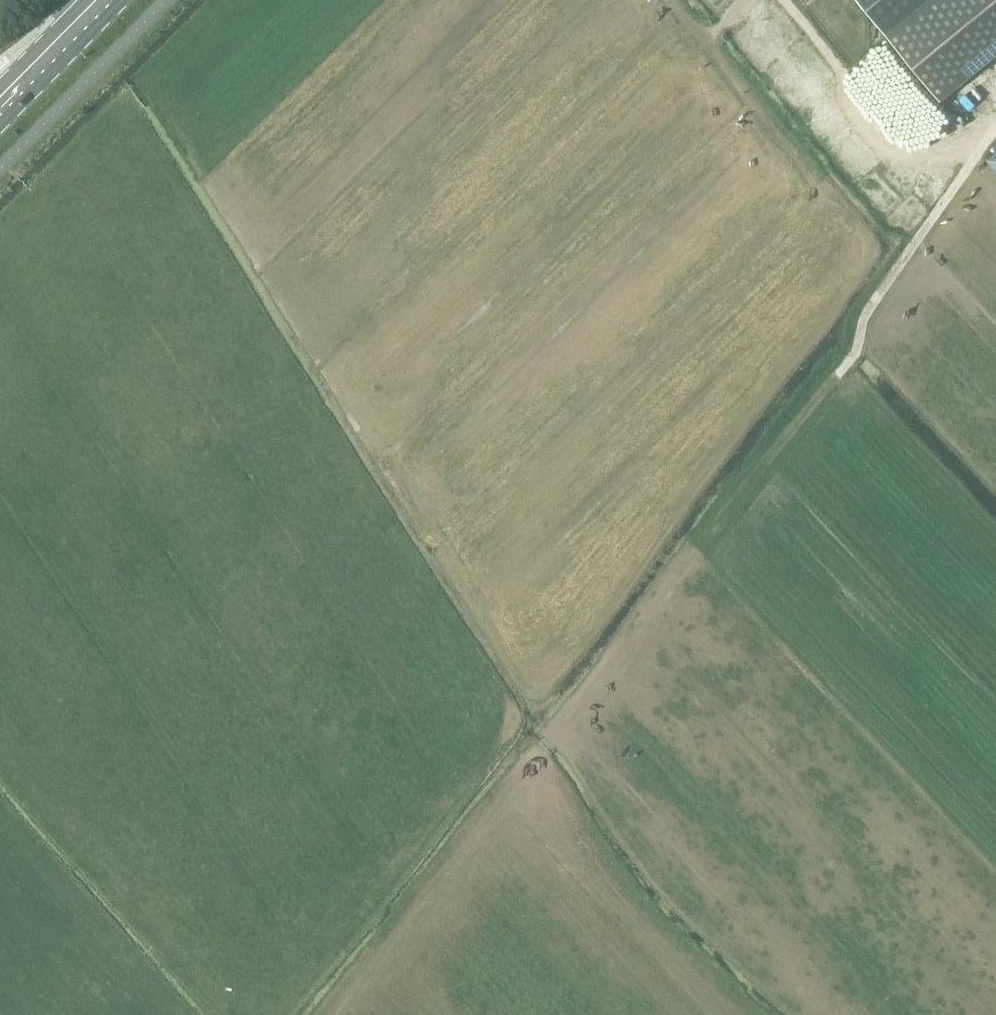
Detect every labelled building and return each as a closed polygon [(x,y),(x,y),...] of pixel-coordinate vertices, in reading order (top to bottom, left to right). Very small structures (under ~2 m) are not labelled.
[(886,36),(929,0),(857,0),(886,36)] [(941,103),(995,57),(995,0),(929,0),(886,36),(941,103)]
